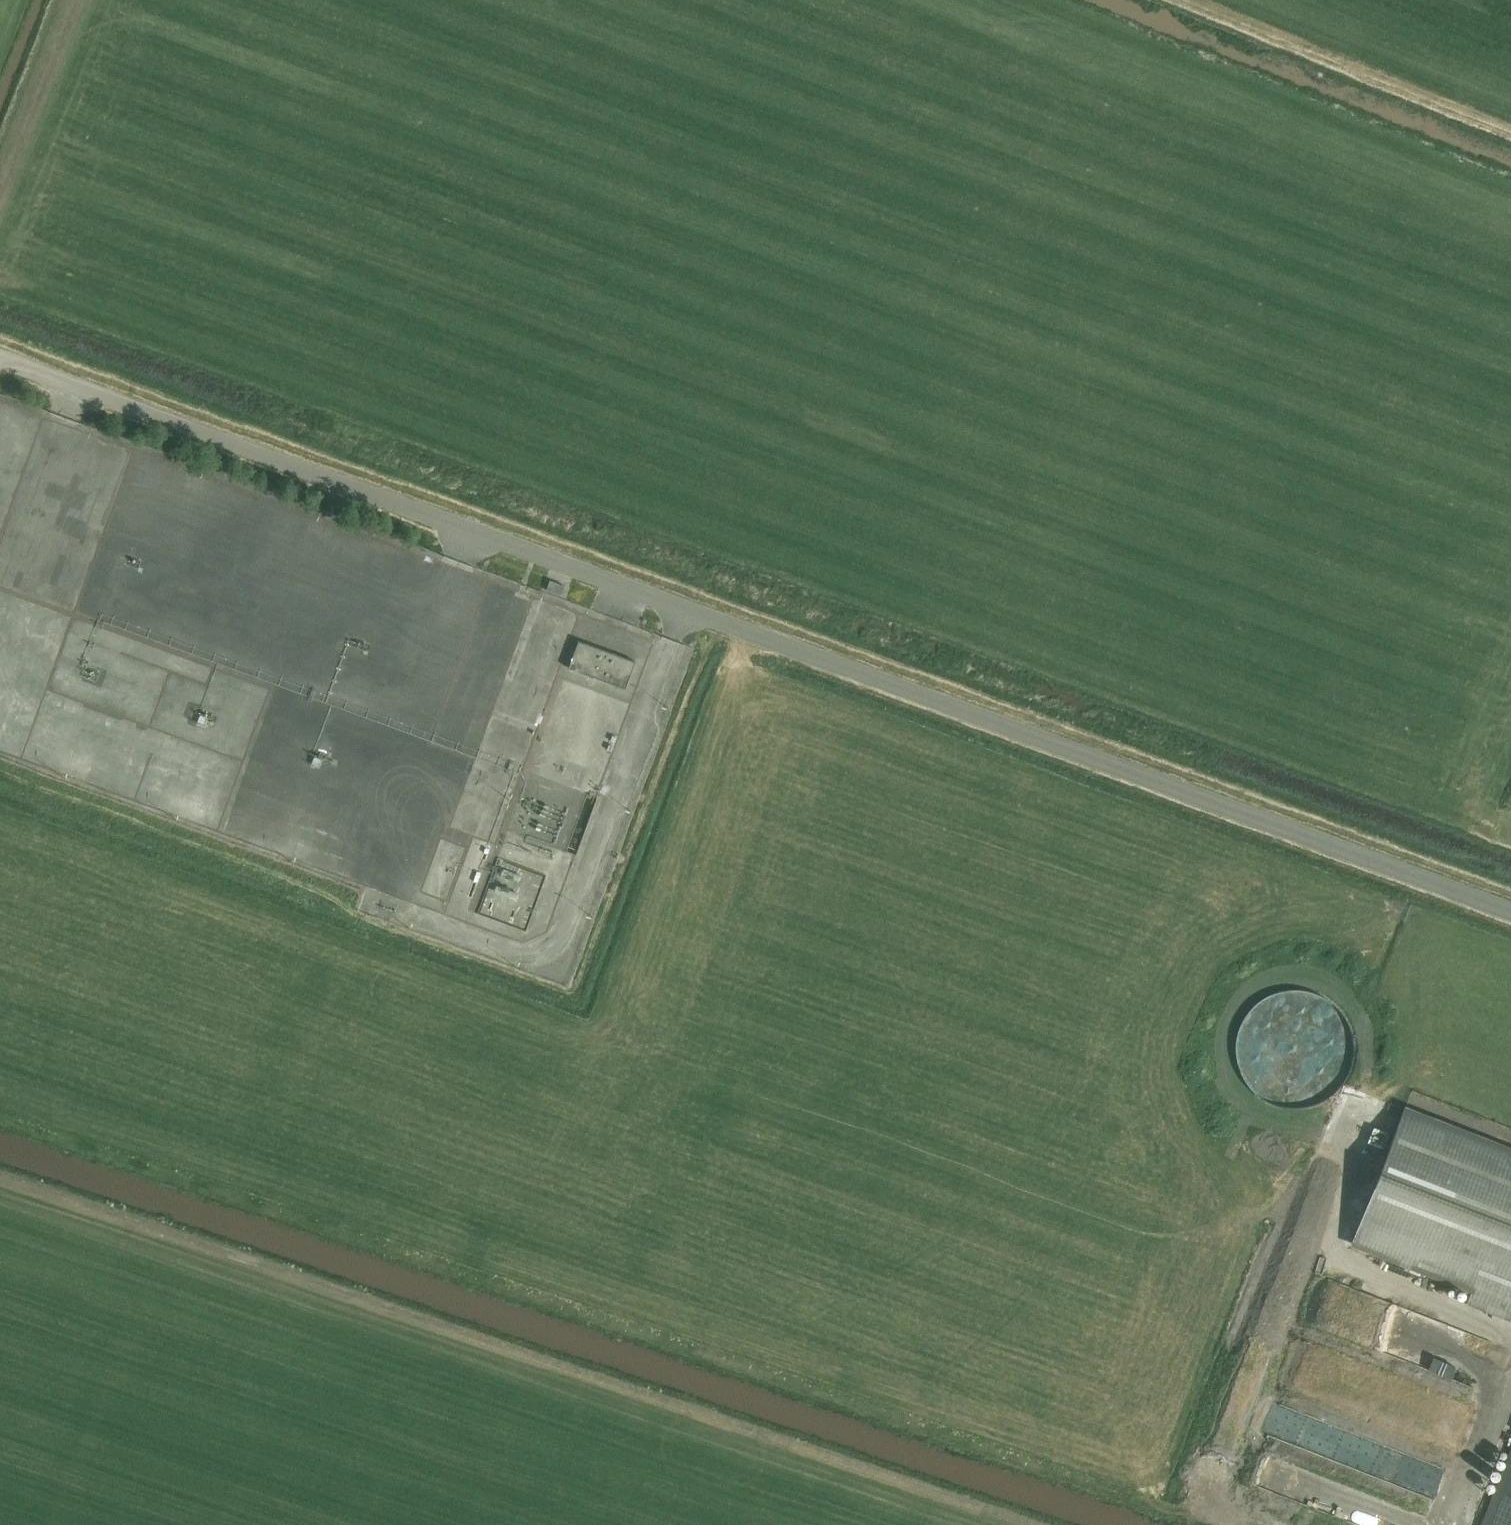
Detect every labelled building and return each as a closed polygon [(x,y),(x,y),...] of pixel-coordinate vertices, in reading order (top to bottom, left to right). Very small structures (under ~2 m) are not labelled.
[(565,587),(550,581),(546,591),(561,597),(565,587)] [(635,661),(578,641),(568,669),(624,689),(635,661)] [(545,875),(497,857),(476,913),(525,931),(545,875)] [(1404,1106),(1350,1246),(1471,1293),(1467,1305),(1510,1321),(1510,1318),(1510,1147),(1404,1106)] [(1432,1426),(1426,1441),(1450,1450),(1456,1435),(1432,1426)] [(1491,1524),(1510,1524),(1510,1475),(1491,1524)]
